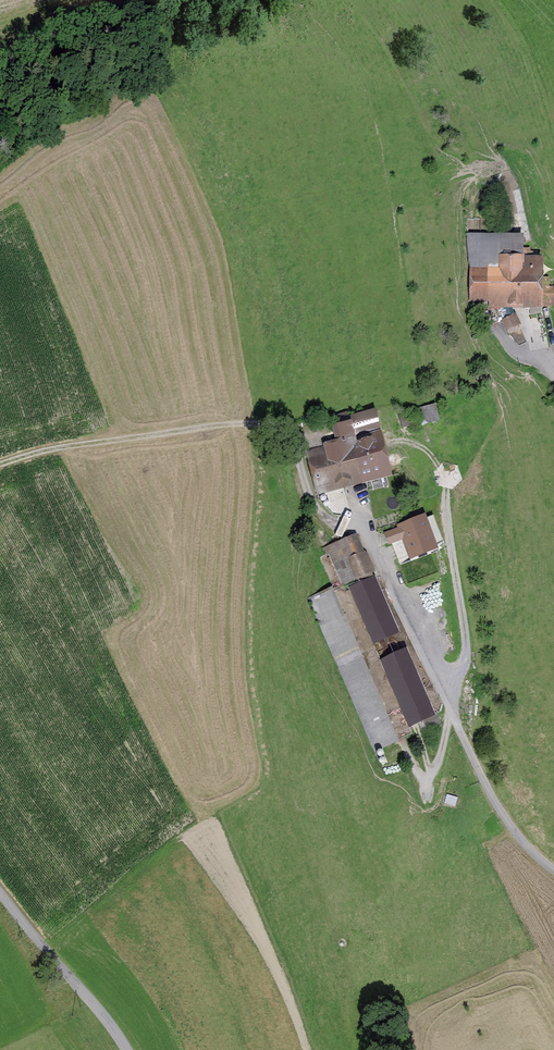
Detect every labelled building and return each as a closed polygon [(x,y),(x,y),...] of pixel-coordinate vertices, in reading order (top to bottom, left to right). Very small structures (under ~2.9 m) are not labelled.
[(473,301),(479,301),(501,301),(524,302),(524,306),(549,306),(549,303),(553,303),(553,286),(549,286),(550,278),(539,277),(539,259),(533,259),(533,254),(524,254),(524,240),(470,240),(473,271),(473,301)] [(506,320),(501,309),(501,301),(479,301),(483,312),(492,326),(504,320),(509,331),(517,327),(512,317),(506,320)] [(439,418),(436,405),(417,409),(420,422),(439,418)] [(386,469),(377,434),(381,433),(375,409),(348,416),(347,413),(333,416),(339,443),(306,452),(316,487),(386,469)] [(418,423),(416,416),(411,417),(410,411),(401,412),(403,425),(418,423)] [(406,537),(413,555),(442,544),(431,517),(387,534),(390,543),(406,537)] [(356,537),(323,550),(326,557),(330,556),(342,586),(354,582),(357,588),(369,583),(373,581),(356,537)] [(348,591),(369,644),(390,636),(369,583),(357,588),(348,591)] [(309,599),(374,750),(394,741),(329,590),(309,599)] [(389,640),(375,646),(381,660),(395,655),(389,640)] [(380,663),(407,726),(427,717),(400,654),(380,663)]
